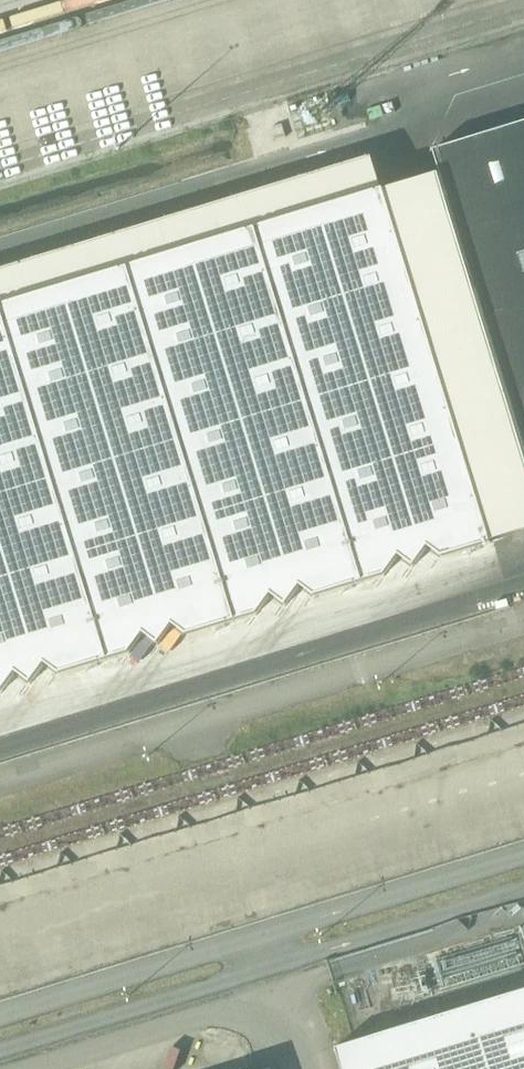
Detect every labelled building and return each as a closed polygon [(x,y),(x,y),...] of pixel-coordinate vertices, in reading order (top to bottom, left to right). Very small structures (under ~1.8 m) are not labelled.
[(434,149),(432,149),(433,151),(523,447),(523,122),(434,149)] [(2,690),(16,671),(30,682),(45,663),(59,673),(129,652),(143,633),(158,644),(172,624),(187,634),(257,613),(271,594),(286,605),(300,585),(314,596),(385,574),(398,555),(413,566),(428,546),(442,557),(490,542),(383,189),(379,190),(0,306),(0,691),(2,690)] [(337,1046),(334,1047),(335,1048),(336,1048),(342,1068),(523,1068),(523,989),(337,1046)]
